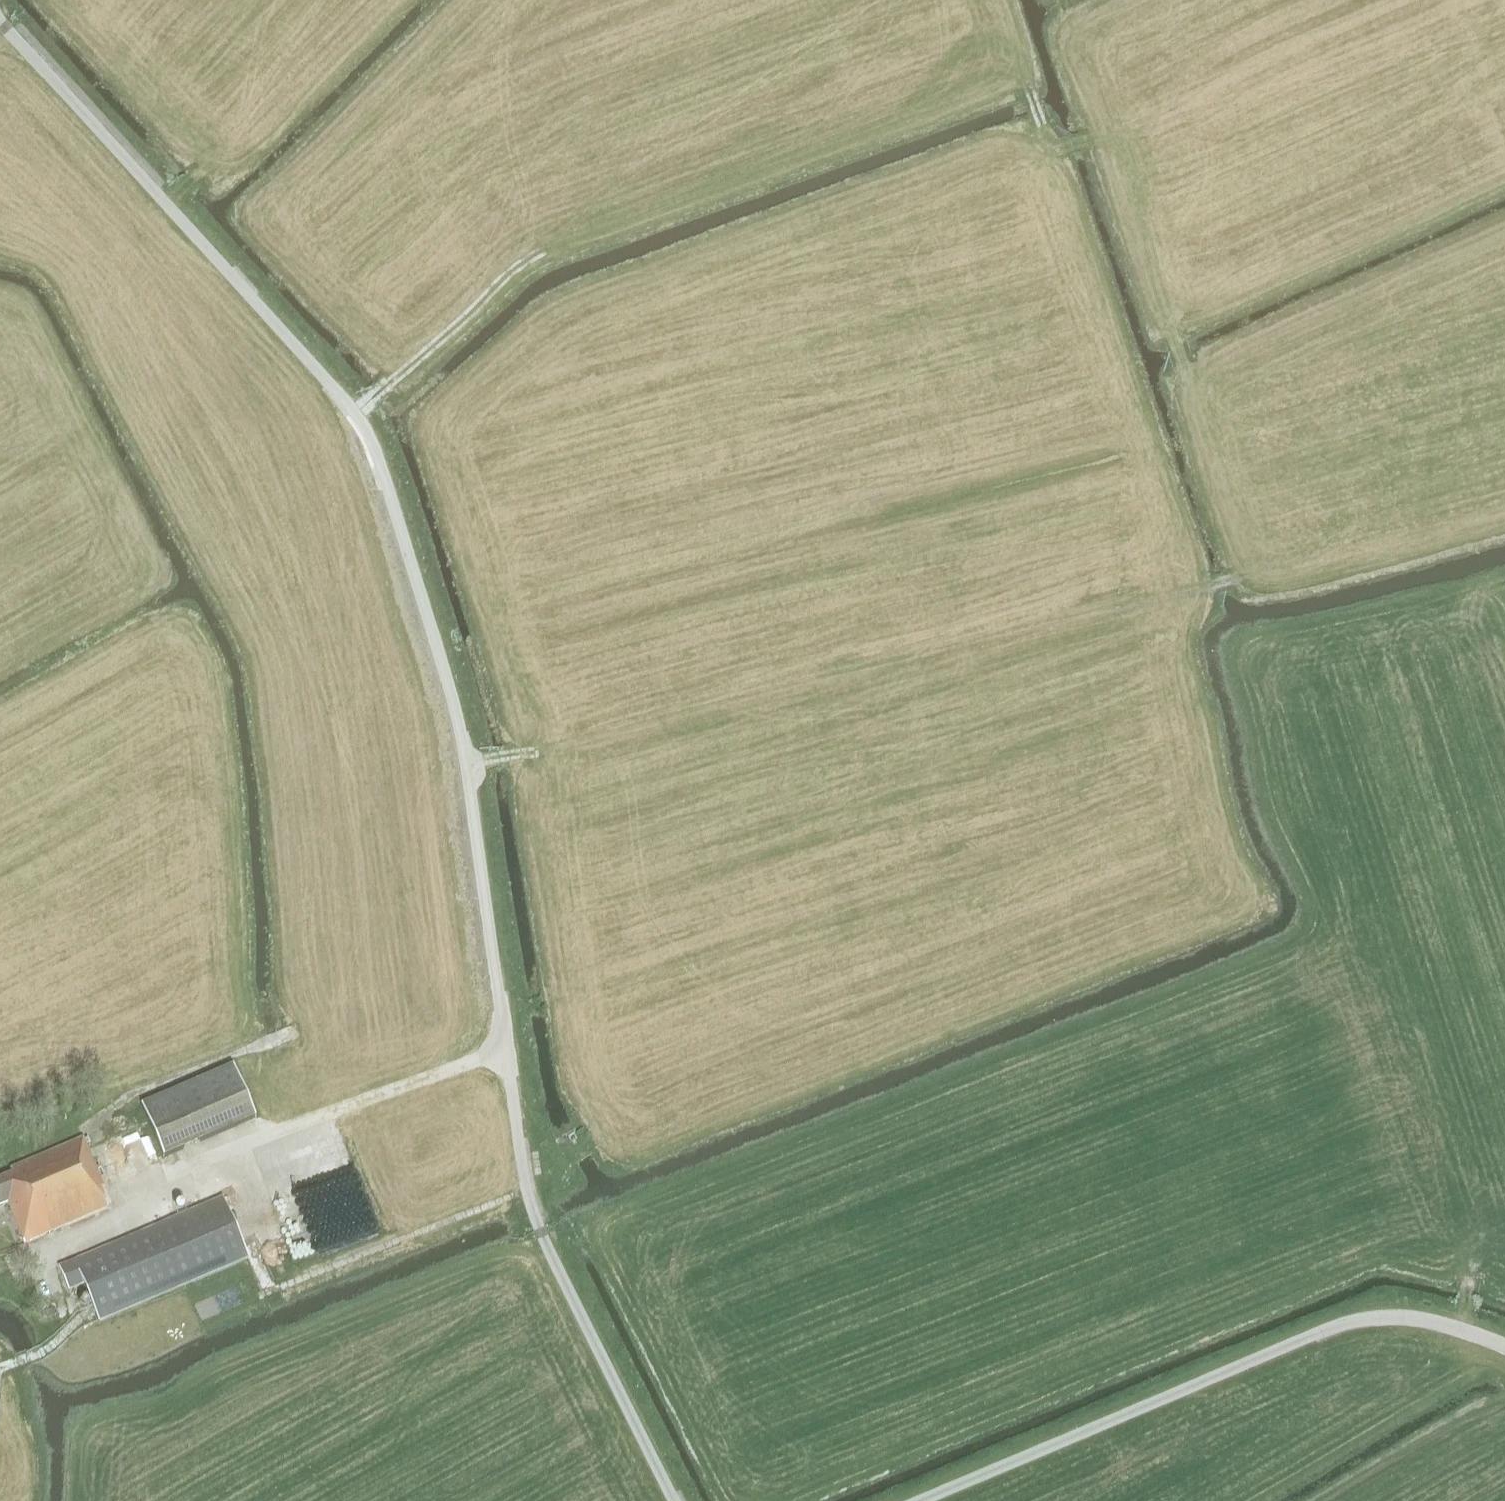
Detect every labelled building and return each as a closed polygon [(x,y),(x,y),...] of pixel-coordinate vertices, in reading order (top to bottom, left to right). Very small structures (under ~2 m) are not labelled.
[(255,1118),(233,1065),(141,1105),(164,1157),(255,1118)] [(109,1207),(101,1189),(105,1187),(83,1138),(11,1169),(13,1174),(0,1179),(0,1205),(8,1202),(25,1242),(109,1207)] [(247,1258),(221,1197),(59,1267),(69,1290),(84,1284),(100,1321),(247,1258)]
